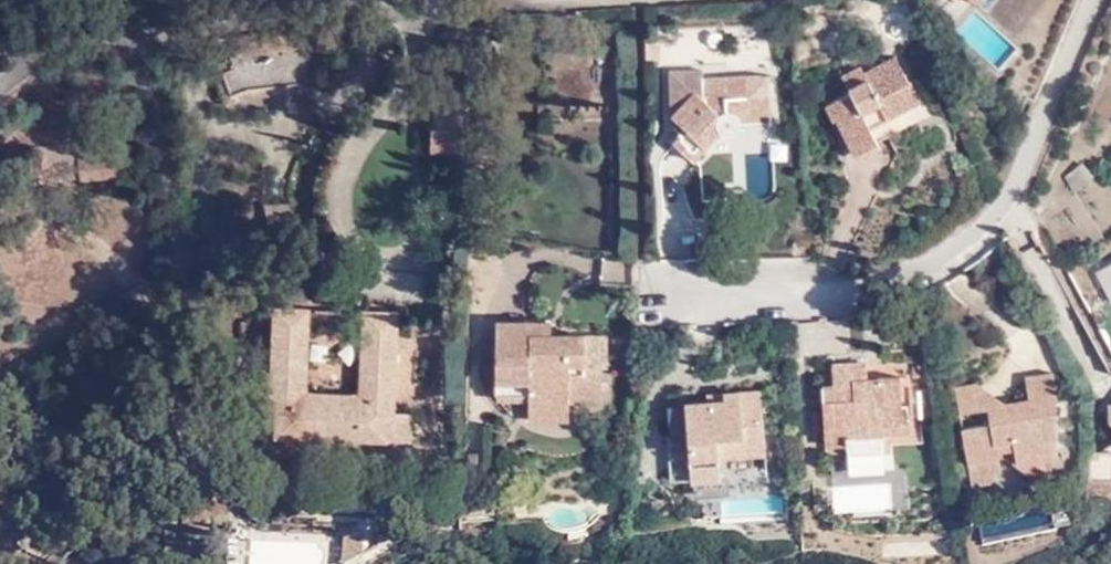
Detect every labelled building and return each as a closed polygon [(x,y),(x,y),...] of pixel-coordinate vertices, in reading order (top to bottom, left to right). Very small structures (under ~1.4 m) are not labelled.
[(658,41),(645,40),(645,58),(658,58),(658,41)] [(303,85),(307,94),(320,121),(330,123),(360,83),(343,48),(232,64),(239,85),(248,89),(303,85)] [(869,129),(907,108),(898,88),(907,83),(895,58),(864,75),(867,81),(849,91),(851,94),(830,105),(856,156),(876,144),(869,129)] [(842,77),(849,91),(867,81),(864,75),(861,68),(842,77)] [(771,120),(770,96),(748,98),(747,79),(725,80),(726,88),(702,90),(701,81),(701,71),(667,73),(671,115),(680,123),(675,128),(681,135),(674,143),(693,160),(703,150),(771,120)] [(748,98),(770,96),(769,78),(747,79),(748,98)] [(725,80),(701,81),(702,90),(726,88),(725,80)] [(898,88),(907,108),(918,103),(907,83),(898,88)] [(260,96),(307,94),(303,85),(248,89),(232,93),(234,102),(260,96)] [(453,152),(453,151),(455,123),(467,124),(467,122),(469,105),(434,102),(431,151),(453,152)] [(453,151),(474,153),(476,123),(467,122),(467,124),(455,123),(453,151)] [(76,157),(79,178),(104,176),(104,177),(128,175),(124,139),(107,141),(109,154),(83,156),(76,157)] [(1089,178),(1081,166),(1065,178),(1073,189),(1089,178)] [(1092,272),(1108,303),(1110,302),(1110,263),(1092,272)] [(294,394),(296,311),(276,310),(272,408),(276,409),(276,436),(408,442),(411,413),(391,411),(395,315),(374,314),(370,397),(360,397),(304,395),(294,394)] [(307,311),(296,311),(294,394),(304,395),(307,311)] [(370,397),(374,314),(363,313),(360,397),(370,397)] [(549,343),(549,336),(549,324),(496,323),(496,356),(495,394),(528,395),(527,406),(568,406),(568,403),(568,392),(600,392),(601,366),(584,366),(584,337),(559,337),(560,343),(549,343)] [(440,336),(440,326),(411,325),(411,335),(440,336)] [(847,439),(848,455),(881,452),(880,424),(908,422),(906,395),(901,395),(900,378),(875,380),(876,389),(867,389),(866,380),(865,365),(832,368),(834,387),(821,388),(825,440),(847,439)] [(1017,464),(1055,458),(1057,393),(1053,373),(1025,377),(1028,398),(1005,402),(988,405),(988,409),(990,424),(962,429),(968,463),(998,459),(998,452),(997,443),(1013,441),(1015,449),(1017,464)] [(875,380),(866,380),(867,389),(876,389),(875,380)] [(988,405),(1005,402),(978,382),(955,386),(959,413),(988,409),(988,405)] [(599,403),(600,392),(568,392),(568,403),(599,403)] [(761,395),(724,397),(724,405),(706,406),(686,407),(690,479),(764,473),(761,395)] [(724,405),(724,397),(706,398),(706,406),(724,405)] [(568,406),(527,406),(527,419),(568,419),(568,406)] [(998,452),(1015,449),(1013,441),(997,443),(998,452)] [(500,467),(516,467),(515,450),(500,450),(500,467)] [(881,452),(848,455),(849,466),(882,465),(881,452)] [(1054,462),(1055,458),(1017,464),(1027,474),(1051,469),(1054,462)] [(998,459),(968,463),(972,486),(989,484),(1000,471),(998,459)] [(1085,499),(1107,499),(1110,492),(1110,460),(1085,460),(1085,499)] [(363,538),(361,563),(376,555),(378,533),(363,532),(363,538)] [(361,563),(363,538),(347,537),(345,563),(360,563),(361,563)]
